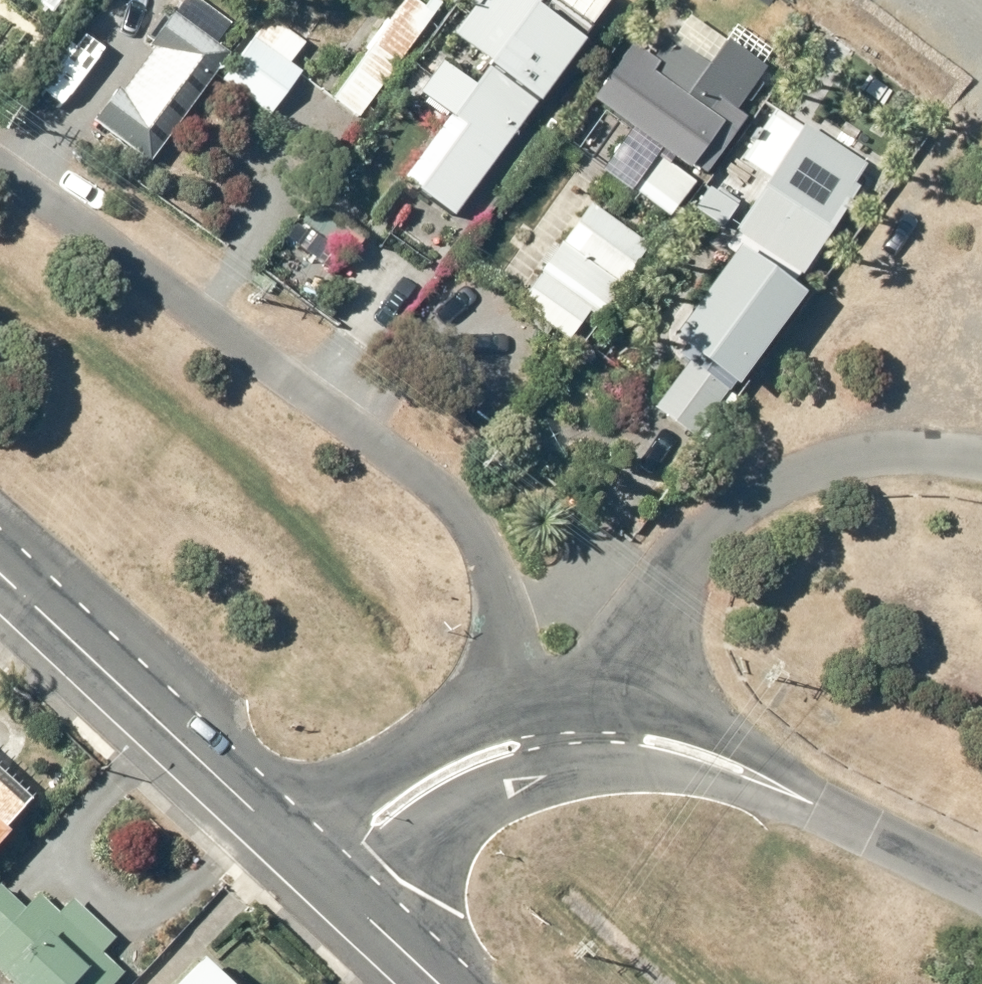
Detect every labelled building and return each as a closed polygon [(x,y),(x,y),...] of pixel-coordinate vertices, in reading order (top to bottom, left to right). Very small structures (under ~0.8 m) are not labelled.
[(361,119),(441,10),(428,0),(409,0),(335,100),(361,119)] [(549,4),(543,0),(485,0),(458,38),(467,44),(431,95),(473,124),(431,182),(458,201),(599,0),(552,0),(549,4)] [(230,55),(175,16),(96,126),(151,165),(230,55)] [(313,44),(272,16),(227,81),(278,116),(309,71),(299,64),(313,44)] [(729,109),(755,72),(725,51),(713,68),(667,35),(652,56),(630,40),(586,102),(656,150),(631,186),(673,216),(744,115),(729,109)] [(792,288),(875,167),(805,119),(722,240),(738,246),(673,340),(695,355),(660,406),(707,438),(805,296),(792,288)] [(729,202),(704,190),(693,211),(718,224),(729,202)] [(374,235),(319,199),(301,224),(357,261),(374,235)] [(648,247),(592,205),(515,305),(572,348),(648,247)] [(33,798),(0,769),(0,835),(33,798)] [(4,882),(0,886),(0,974),(10,983),(115,983),(123,976),(102,956),(115,942),(77,906),(68,916),(47,896),(27,905),(4,882)] [(209,953),(180,983),(243,983),(209,953)]
